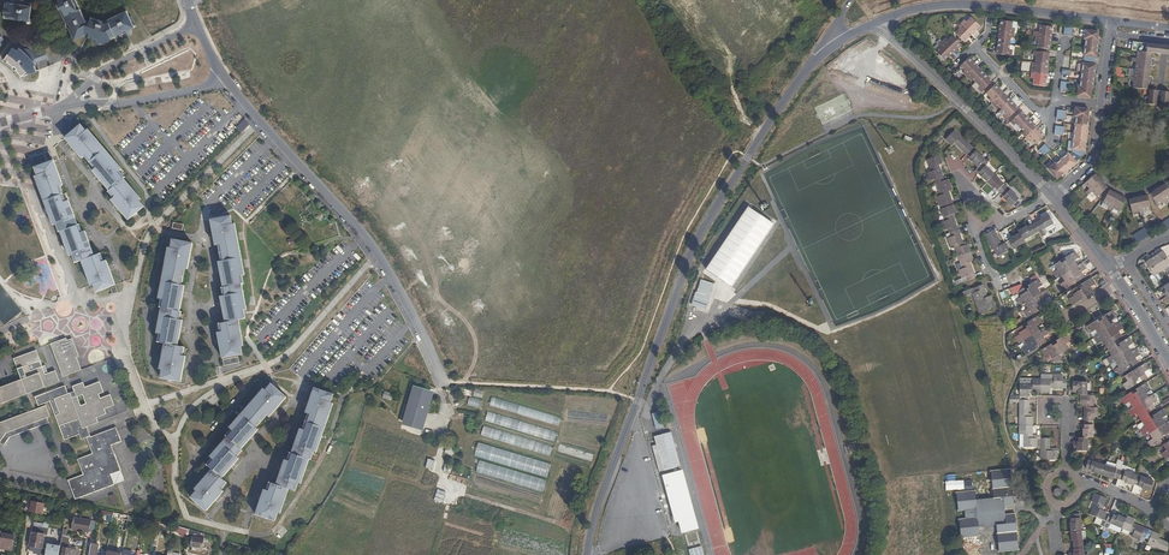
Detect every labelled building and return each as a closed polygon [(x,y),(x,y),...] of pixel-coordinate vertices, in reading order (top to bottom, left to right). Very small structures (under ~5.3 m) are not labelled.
[(25,21),(29,21),(31,4),(27,4),(28,1),(21,0),(14,0),(14,2),(10,1),(10,4),(5,3),(3,18),(25,21)] [(54,4),(59,15),(63,14),(66,21),(63,22),(68,33),(88,24),(87,23),(76,0),(56,0),(57,2),(54,4)] [(105,22),(99,20),(96,28),(93,29),(96,38),(94,38),(93,40),(93,41),(94,43),(97,43),(103,40),(104,42),(119,37),(120,39),(124,38),(124,35),(128,34),(129,36),(133,35),(132,32),(136,30),(132,19),(131,20),(130,17),(128,14),(105,22)] [(963,19),(959,23),(971,35),(974,31),(979,26),(970,17),(965,21),(963,19)] [(1000,20),(999,28),(999,32),(1013,34),(1014,28),(1012,28),(1013,21),(1000,20)] [(971,35),(959,23),(956,25),(958,28),(954,32),(963,42),(968,38),(971,35)] [(89,25),(88,24),(68,33),(68,34),(72,33),(74,39),(82,35),(84,36),(86,36),(89,25)] [(1072,36),(1073,25),(1068,25),(1064,24),(1062,35),(1067,35),(1070,36),(1072,36)] [(1036,31),(1035,36),(1050,38),(1050,34),(1051,34),(1052,26),(1040,25),(1039,31),(1036,31)] [(1085,29),(1084,38),(1098,40),(1099,31),(1085,29)] [(1013,34),(999,32),(998,36),(997,43),(1010,44),(1010,38),(1013,38),(1013,34)] [(944,37),(940,41),(952,53),(955,50),(960,45),(951,36),(946,39),(944,37)] [(1050,38),(1035,36),(1035,40),(1038,41),(1037,48),(1040,48),(1049,49),(1050,42),(1050,38)] [(1098,48),(1099,40),(1098,40),(1084,38),(1083,46),(1098,48)] [(944,61),(949,56),(952,53),(940,41),(937,44),(939,46),(934,51),(944,61)] [(1132,88),(1147,90),(1152,53),(1165,54),(1168,55),(1168,46),(1166,46),(1163,45),(1133,41),(1132,50),(1137,51),(1136,58),(1132,57),(1131,62),(1136,62),(1134,77),(1129,76),(1129,80),(1133,81),(1132,88)] [(1009,50),(1010,44),(997,43),(997,50),(996,54),(1000,55),(1009,56),(1009,50)] [(22,73),(23,76),(36,71),(35,67),(34,65),(31,60),(37,56),(30,51),(29,52),(27,51),(25,52),(16,45),(12,45),(5,57),(10,61),(18,68),(22,73)] [(1097,57),(1098,48),(1083,46),(1082,56),(1084,56),(1084,59),(1094,60),(1094,57),(1097,57)] [(1036,56),(1035,63),(1047,64),(1048,57),(1048,53),(1033,51),(1033,56),(1036,56)] [(47,53),(37,56),(31,60),(34,65),(35,67),(50,61),(47,53)] [(961,73),(965,77),(976,66),(973,63),(968,58),(959,67),(963,71),(961,73)] [(1094,64),(1094,60),(1084,59),(1084,63),(1082,63),(1080,72),(1095,73),(1096,64),(1094,64)] [(1031,69),(1030,73),(1046,75),(1046,71),(1047,64),(1035,63),(1034,69),(1031,69)] [(970,78),(975,83),(984,74),(979,69),(976,66),(965,77),(968,80),(970,78)] [(1094,81),(1095,73),(1080,72),(1079,80),(1094,81)] [(1045,86),(1045,79),(1046,75),(1030,73),(1030,78),(1033,79),(1032,85),(1045,86)] [(984,74),(975,83),(979,87),(977,89),(981,93),(992,82),(989,79),(984,74)] [(1093,89),(1094,81),(1079,80),(1078,87),(1091,89),(1093,89)] [(988,101),(991,104),(1002,93),(1002,92),(1000,90),(995,85),(985,94),(990,99),(988,101)] [(1077,96),(1090,97),(1091,89),(1078,87),(1077,96)] [(1149,90),(1148,104),(1156,105),(1158,91),(1149,90)] [(1168,107),(1168,99),(1168,92),(1161,91),(1159,106),(1168,107)] [(996,105),(1001,110),(1010,101),(1005,96),(1002,93),(991,104),(994,107),(996,105)] [(1003,116),(1007,120),(1018,109),(1015,106),(1010,101),(1001,110),(1005,114),(1003,116)] [(1088,118),(1089,110),(1075,108),(1074,116),(1076,117),(1088,118)] [(1015,124),(1020,129),(1029,120),(1024,115),(1021,112),(1010,122),(1013,126),(1015,124)] [(1088,126),(1089,118),(1088,118),(1076,117),(1075,125),(1088,126)] [(246,119),(237,127),(242,133),(251,125),(246,119)] [(1022,135),(1025,139),(1037,127),(1034,124),(1029,120),(1020,129),(1024,133),(1022,135)] [(86,131),(81,125),(72,132),(65,138),(82,158),(84,157),(94,169),(93,171),(110,191),(108,193),(113,198),(111,200),(128,220),(139,211),(144,207),(139,201),(140,199),(123,179),(125,178),(120,172),(122,170),(88,130),(86,131)] [(1075,133),(1087,134),(1088,126),(1075,125),(1075,132),(1075,133)] [(1031,140),(1035,145),(1045,135),(1040,131),(1037,127),(1025,139),(1028,142),(1031,140)] [(954,143),(966,154),(973,148),(955,130),(945,139),(952,146),(954,143)] [(1073,140),(1087,142),(1087,134),(1075,133),(1073,140)] [(1085,152),(1087,142),(1073,140),(1072,152),(1073,152),(1078,155),(1081,158),(1083,156),(1084,152),(1085,152)] [(1038,150),(1041,153),(1047,147),(1045,144),(1038,150)] [(1041,153),(1044,157),(1047,154),(1050,150),(1047,147),(1041,153)] [(973,148),(966,154),(972,160),(971,161),(978,167),(982,163),(985,160),(973,148)] [(1077,162),(1081,158),(1078,155),(1073,152),(1072,152),(1069,154),(1068,153),(1061,159),(1071,170),(1078,163),(1077,162)] [(936,184),(944,180),(938,164),(942,163),(939,155),(927,159),(931,171),(927,172),(930,181),(934,180),(936,184)] [(1064,174),(1065,175),(1071,170),(1061,159),(1056,164),(1064,174)] [(54,160),(34,167),(37,175),(35,176),(53,226),(55,225),(58,232),(61,232),(70,256),(72,256),(75,263),(82,261),(91,285),(93,284),(96,292),(115,285),(106,261),(104,261),(101,253),(94,256),(85,231),(83,232),(80,224),(78,225),(69,201),(66,201),(60,186),(63,185),(54,160)] [(978,167),(976,169),(982,175),(981,176),(987,183),(994,175),(982,163),(978,167)] [(1057,180),(1064,174),(1056,164),(1055,163),(1047,169),(1057,180)] [(1108,188),(1095,174),(1084,183),(1089,189),(1086,192),(1088,195),(1091,192),(1096,197),(1108,188)] [(994,175),(987,183),(993,189),(994,187),(1001,193),(1007,187),(994,175)] [(944,207),(953,204),(947,189),(951,187),(948,179),(944,180),(936,184),(940,195),(936,196),(939,205),(943,204),(944,207)] [(1165,184),(1150,194),(1157,206),(1163,202),(1166,205),(1168,203),(1167,200),(1168,198),(1168,190),(1165,184)] [(1007,187),(1001,193),(1006,199),(1005,200),(1011,206),(1019,198),(1007,187)] [(1126,199),(1110,190),(1102,203),(1109,206),(1107,210),(1110,212),(1112,208),(1119,212),(1126,199)] [(1150,210),(1147,195),(1129,199),(1132,213),(1139,212),(1140,216),(1144,215),(1143,211),(1150,210)] [(949,233),(958,230),(952,214),(956,212),(953,204),(944,207),(941,209),(945,220),(941,222),(944,230),(948,229),(949,233)] [(774,224),(746,206),(704,268),(731,287),(774,224)] [(1041,220),(1034,223),(1038,232),(1053,223),(1048,214),(1040,218),(1041,220)] [(232,224),(231,216),(211,220),(215,246),(218,245),(221,261),(218,262),(223,288),(221,288),(223,296),(221,296),(226,322),(218,324),(220,332),(217,332),(222,358),(243,354),(241,346),(243,346),(239,320),(246,319),(244,310),(247,310),(242,284),(243,284),(242,276),(244,275),(235,224),(232,224)] [(1161,224),(1166,231),(1168,229),(1168,218),(1161,224)] [(172,228),(182,230),(184,224),(173,222),(172,228)] [(1018,231),(1019,233),(1023,240),(1038,232),(1034,223),(1027,227),(1026,226),(1018,231)] [(1132,235),(1137,243),(1149,235),(1148,232),(1145,227),(1132,235)] [(1001,244),(996,234),(993,229),(985,234),(998,257),(1009,250),(1005,242),(1001,244)] [(958,257),(970,252),(967,244),(963,245),(958,230),(949,233),(950,236),(947,238),(950,246),(954,245),(958,257)] [(1012,238),(1005,242),(1009,250),(1024,242),(1023,240),(1019,233),(1011,237),(1012,238)] [(188,269),(193,243),(172,239),(171,248),(168,247),(158,299),(161,299),(159,307),(161,308),(156,334),(159,334),(157,342),(165,344),(160,370),(162,370),(160,378),(181,382),(186,356),(183,356),(185,347),(178,346),(183,320),(180,320),(182,312),(180,311),(185,285),(182,285),(185,269),(188,269)] [(1059,284),(1063,290),(1074,284),(1072,282),(1075,280),(1074,278),(1076,277),(1079,280),(1084,277),(1081,272),(1086,269),(1082,262),(1077,265),(1074,261),(1079,257),(1075,251),(1064,258),(1066,260),(1060,263),(1059,261),(1054,264),(1057,269),(1052,272),(1056,279),(1061,276),(1064,281),(1059,284)] [(1152,253),(1163,270),(1168,266),(1168,261),(1163,251),(1158,255),(1156,251),(1152,253)] [(967,281),(976,278),(970,262),(973,260),(970,252),(958,257),(962,268),(958,269),(961,278),(965,277),(967,281)] [(1163,270),(1152,253),(1149,256),(1150,259),(1146,262),(1154,276),(1163,270)] [(1073,305),(1094,292),(1090,287),(1096,283),(1091,277),(1081,284),(1082,286),(1080,287),(1081,289),(1078,291),(1076,287),(1070,291),(1073,295),(1068,299),(1073,305)] [(714,283),(701,279),(693,304),(706,309),(714,283)] [(1039,279),(1028,285),(1029,287),(1027,289),(1028,290),(1025,292),(1023,288),(1017,292),(1020,297),(1016,300),(1020,306),(1025,303),(1028,308),(1023,311),(1027,318),(1037,311),(1036,309),(1038,307),(1037,306),(1040,304),(1042,308),(1048,304),(1045,299),(1050,296),(1046,290),(1041,293),(1038,288),(1042,285),(1039,279)] [(982,285),(966,290),(968,295),(972,294),(975,301),(978,300),(983,312),(995,307),(992,299),(988,300),(982,285)] [(809,307),(815,303),(811,297),(805,300),(809,307)] [(1098,335),(1093,338),(1097,344),(1102,341),(1111,355),(1106,358),(1110,365),(1115,362),(1118,367),(1113,370),(1117,376),(1128,370),(1126,367),(1129,366),(1128,364),(1130,362),(1133,366),(1138,363),(1135,357),(1140,354),(1136,348),(1131,351),(1128,346),(1133,343),(1129,337),(1118,343),(1119,346),(1117,347),(1112,339),(1114,338),(1116,340),(1122,336),(1119,331),(1123,328),(1119,321),(1114,325),(1111,320),(1116,317),(1112,310),(1101,317),(1103,319),(1098,322),(1096,320),(1086,327),(1090,333),(1095,330),(1098,335)] [(1021,348),(1026,355),(1036,348),(1035,346),(1037,345),(1036,343),(1039,341),(1041,345),(1046,342),(1043,337),(1048,333),(1044,327),(1039,330),(1036,325),(1041,322),(1037,316),(1024,324),(1026,328),(1024,329),(1022,325),(1016,329),(1019,334),(1014,337),(1018,343),(1023,340),(1026,345),(1021,348)] [(1066,334),(1061,337),(1056,340),(1057,343),(1052,346),(1050,343),(1040,350),(1044,357),(1049,353),(1052,359),(1068,349),(1065,343),(1070,340),(1066,334)] [(76,372),(81,370),(77,357),(79,356),(72,339),(67,341),(66,338),(51,344),(63,377),(68,375),(76,372)] [(27,393),(30,392),(36,390),(60,381),(55,370),(48,373),(45,374),(42,366),(30,371),(28,365),(40,360),(36,350),(14,359),(22,379),(0,388),(0,404),(27,393)] [(1149,369),(1145,362),(1124,376),(1127,381),(1122,384),(1126,391),(1137,384),(1135,382),(1138,380),(1137,378),(1139,377),(1142,381),(1147,377),(1144,372),(1149,369)] [(1066,388),(1066,379),(1062,379),(1062,375),(1053,375),(1053,379),(1041,378),(1041,392),(1050,392),(1050,388),(1051,388),(1066,388)] [(1041,392),(1041,378),(1020,378),(1019,400),(1028,400),(1028,397),(1028,392),(1041,392)] [(77,459),(83,474),(77,477),(68,480),(75,499),(115,484),(111,474),(121,470),(111,445),(121,441),(116,427),(91,437),(87,427),(98,422),(96,417),(106,414),(104,409),(114,405),(110,395),(100,398),(99,394),(104,392),(100,381),(85,387),(83,382),(72,386),(76,396),(72,398),(70,393),(54,399),(60,413),(55,415),(58,422),(59,426),(69,422),(73,432),(78,430),(80,434),(81,439),(86,437),(92,453),(77,459)] [(1080,391),(1080,395),(1087,395),(1087,382),(1072,382),(1072,391),(1080,391)] [(1130,392),(1120,398),(1124,405),(1129,402),(1132,407),(1127,410),(1131,416),(1136,413),(1145,427),(1140,430),(1144,437),(1149,433),(1152,439),(1147,442),(1151,448),(1161,442),(1160,439),(1163,438),(1162,436),(1164,434),(1167,438),(1168,437),(1168,421),(1165,423),(1162,418),(1167,415),(1163,409),(1152,415),(1154,417),(1151,419),(1146,411),(1149,410),(1150,412),(1156,408),(1152,403),(1157,400),(1153,394),(1148,397),(1145,391),(1150,389),(1146,382),(1135,389),(1137,391),(1132,394),(1130,392)] [(269,417),(287,397),(271,384),(265,390),(264,388),(229,428),(231,430),(226,436),(227,437),(210,457),(212,459),(206,465),(212,470),(194,489),(196,491),(191,497),(206,511),(224,491),(222,489),(227,483),(222,478),(239,458),(237,456),(243,450),(241,449),(258,429),(256,427),(267,415),(269,417)] [(435,392),(413,386),(402,424),(423,430),(435,392)] [(331,402),(334,394),(314,388),(305,413),(308,414),(303,429),(300,428),(292,453),(290,452),(287,460),(284,459),(276,484),(269,482),(266,490),(264,489),(256,514),(275,521),(278,513),(280,513),(289,489),(295,491),(298,483),(301,484),(309,459),(311,460),(314,452),(316,453),(333,403),(331,402)] [(482,398),(483,391),(474,389),(472,395),(482,398)] [(383,391),(381,398),(390,400),(392,394),(383,391)] [(33,410),(36,409),(31,396),(30,392),(27,393),(33,410)] [(1084,406),(1084,420),(1093,420),(1093,416),(1097,416),(1097,407),(1093,407),(1093,395),(1087,395),(1080,395),(1080,404),(1082,404),(1082,406),(1084,406)] [(466,405),(479,408),(481,400),(469,396),(466,405)] [(560,416),(491,398),(489,406),(558,424),(560,416)] [(1028,400),(1019,400),(1019,425),(1032,425),(1032,416),(1028,416),(1028,400)] [(4,445),(9,437),(49,423),(47,417),(50,417),(46,405),(36,409),(33,410),(0,423),(0,443),(4,445)] [(486,414),(484,422),(553,440),(556,432),(538,427),(486,414)] [(1082,437),(1087,437),(1093,437),(1093,420),(1084,420),(1084,428),(1082,428),(1082,437)] [(1032,425),(1019,425),(1019,434),(1023,434),(1023,447),(1036,447),(1036,448),(1040,448),(1040,438),(1032,438),(1032,425)] [(483,426),(480,435),(549,455),(552,446),(483,426)] [(667,443),(676,467),(682,466),(672,431),(664,434),(667,443)] [(665,470),(676,467),(667,443),(664,434),(655,436),(665,470)] [(1077,442),(1076,450),(1087,450),(1087,437),(1082,437),(1078,437),(1078,441),(1077,442)] [(1049,438),(1040,438),(1040,448),(1040,459),(1058,459),(1058,450),(1049,450),(1049,438)] [(862,441),(844,446),(847,455),(865,450),(862,441)] [(477,443),(473,456),(546,476),(550,463),(477,443)] [(432,470),(435,460),(427,458),(424,468),(432,470)] [(1092,472),(1101,475),(1104,465),(1088,460),(1085,468),(1093,471),(1092,472)] [(474,473),(543,490),(546,479),(477,461),(474,473)] [(1110,476),(1118,479),(1121,470),(1104,465),(1101,475),(1109,478),(1110,476)] [(1014,505),(1010,468),(990,470),(993,497),(975,499),(974,490),(956,492),(958,511),(964,510),(965,518),(959,519),(961,538),(979,536),(978,526),(996,525),(999,552),(1018,550),(1014,513),(1005,514),(1004,506),(1014,505)] [(687,502),(694,529),(698,528),(696,519),(682,470),(677,471),(677,472),(687,502)] [(1125,483),(1134,486),(1134,484),(1137,475),(1121,470),(1118,479),(1125,481),(1125,483)] [(682,533),(694,529),(687,502),(677,472),(677,471),(663,475),(673,513),(675,522),(679,521),(682,533)] [(1154,480),(1137,475),(1134,484),(1142,486),(1142,488),(1150,491),(1154,480)] [(1062,493),(1062,491),(1062,490),(1060,489),(1059,488),(1057,488),(1056,488),(1054,489),(1053,490),(1053,491),(1053,493),(1053,494),(1054,496),(1055,497),(1057,497),(1058,497),(1060,497),(1061,496),(1062,494),(1062,493)] [(433,500),(442,503),(444,495),(435,492),(433,500)] [(1105,521),(1109,512),(1102,509),(1107,498),(1095,493),(1091,501),(1095,503),(1090,515),(1105,521)] [(42,513),(44,502),(30,499),(29,505),(30,505),(29,510),(42,513)] [(112,522),(113,513),(97,509),(96,513),(109,516),(108,522),(112,522)] [(1105,521),(1122,528),(1126,518),(1118,515),(1117,516),(1109,512),(1105,521)] [(1145,538),(1149,529),(1134,523),(1135,519),(1127,516),(1126,518),(1122,528),(1133,533),(1132,537),(1140,540),(1142,537),(1145,538)] [(89,532),(91,520),(73,517),(71,529),(89,532)] [(1070,523),(1071,532),(1081,531),(1080,518),(1071,519),(1072,523),(1070,523)] [(33,553),(41,554),(44,535),(47,535),(48,529),(42,528),(33,526),(29,550),(33,551),(33,553)] [(1168,547),(1168,542),(1159,538),(1161,534),(1149,529),(1145,538),(1149,540),(1147,543),(1167,552),(1168,547)] [(1074,541),(1074,544),(1074,549),(1083,548),(1081,531),(1071,532),(1072,541),(1074,541)] [(2,534),(1,542),(0,542),(0,544),(0,549),(12,551),(15,537),(2,534)] [(65,536),(62,535),(62,537),(61,544),(60,548),(63,548),(62,554),(76,554),(77,551),(73,550),(73,549),(66,548),(67,542),(68,543),(68,539),(65,538),(65,536)] [(203,548),(204,538),(192,536),(190,546),(203,548)] [(60,548),(61,544),(48,542),(46,554),(59,554),(60,548)] [(97,554),(99,545),(91,543),(89,554),(98,554),(97,554)] [(688,549),(689,554),(704,554),(701,545),(688,549)]
